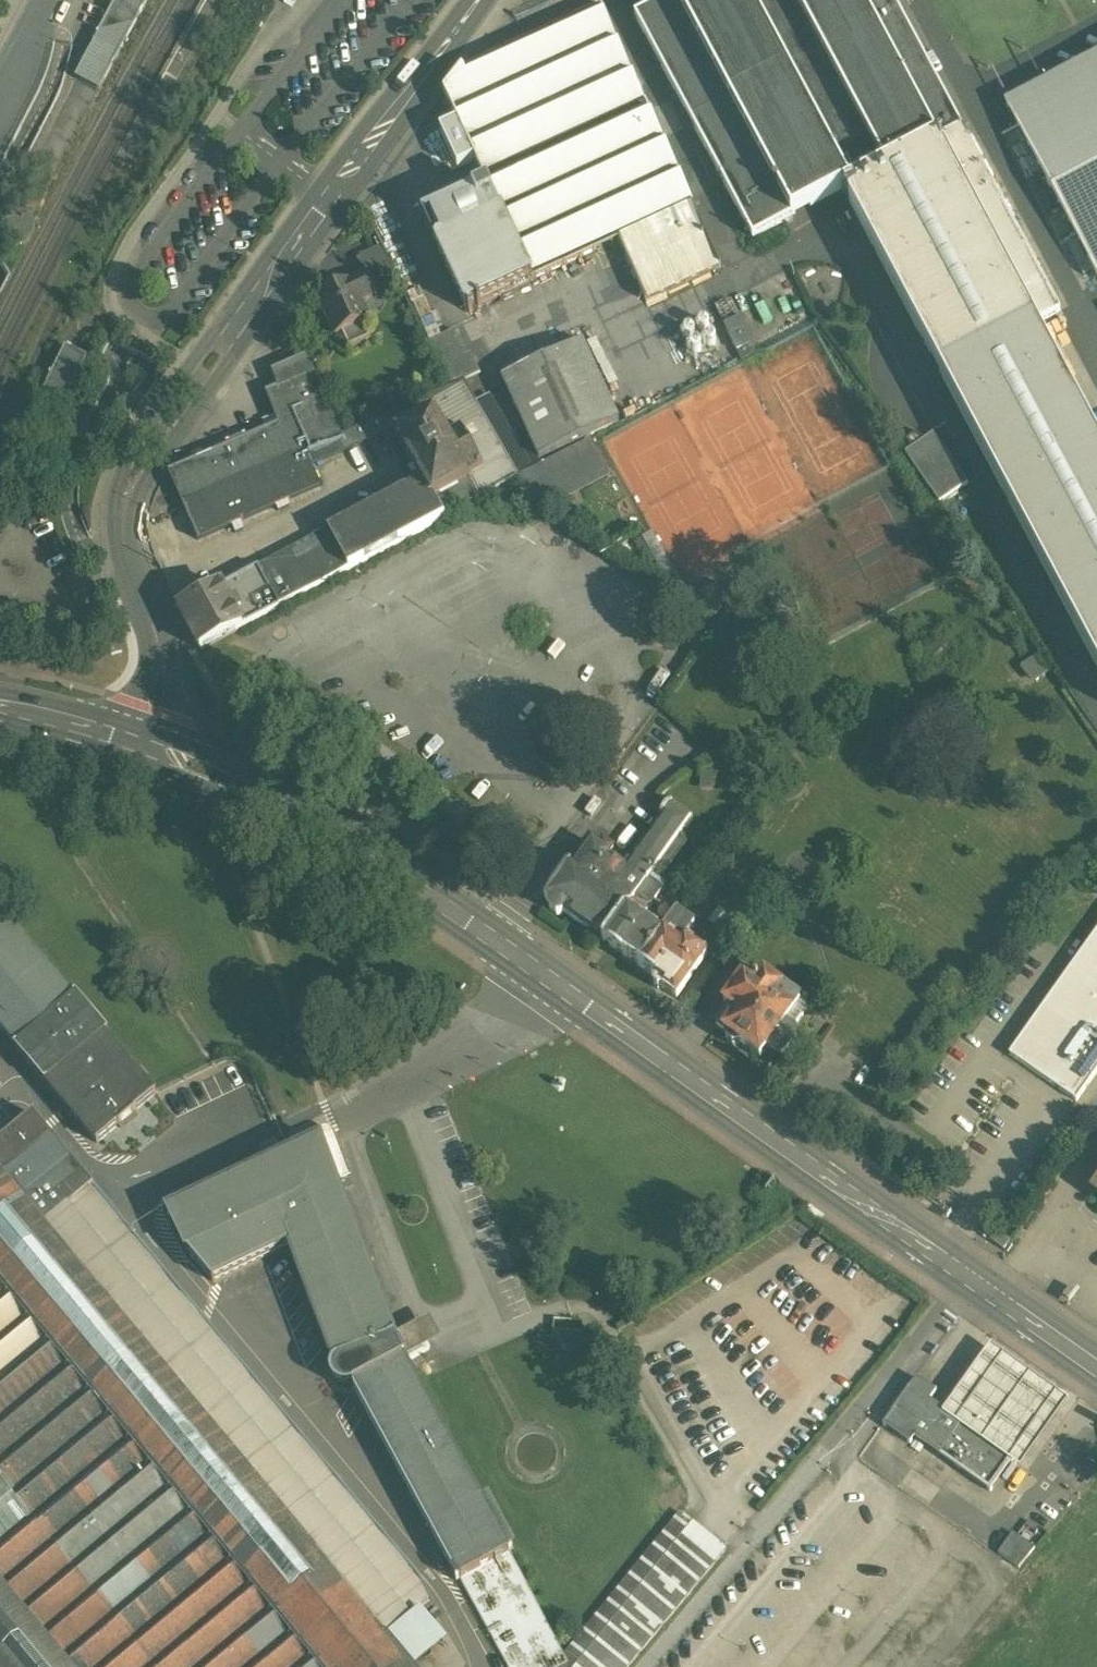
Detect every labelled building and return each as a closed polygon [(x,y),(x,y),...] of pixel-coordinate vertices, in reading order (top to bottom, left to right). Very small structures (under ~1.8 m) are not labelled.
[(75,79),(100,92),(148,0),(117,0),(75,79)] [(892,0),(672,0),(637,18),(754,242),(844,193),(936,144),(962,130),(892,0)] [(722,269),(600,10),(462,73),(444,96),(463,139),(466,138),(532,283),(618,244),(646,304),(722,269)] [(1045,88),(1096,186),(1096,60),(1045,88)] [(1045,88),(1007,108),(1096,278),(1096,186),(1045,88)] [(992,187),(962,130),(936,144),(942,156),(944,155),(968,200),(992,187)] [(532,283),(466,138),(463,139),(414,161),(429,194),(413,201),(465,314),(532,283)] [(942,156),(936,144),(844,193),(941,378),(1036,328),(968,200),(944,155),(942,156)] [(992,187),(968,200),(1036,328),(1060,313),(992,187)] [(383,251),(356,263),(364,280),(391,267),(383,251)] [(362,279),(317,301),(335,340),(342,337),(350,352),(371,342),(364,327),(369,324),(361,306),(372,301),(362,279)] [(738,323),(725,330),(730,340),(743,333),(738,323)] [(941,378),(1096,671),(1096,443),(1036,328),(941,378)] [(583,345),(502,383),(539,463),(620,426),(583,345)] [(88,358),(66,348),(42,396),(64,407),(88,358)] [(308,358),(272,374),(278,390),(315,373),(308,358)] [(278,390),(266,395),(278,428),(291,422),(329,405),(315,373),(278,390)] [(499,444),(477,406),(478,406),(465,383),(460,385),(480,421),(461,431),(484,470),(468,479),(480,499),(515,481),(519,479),(499,444)] [(460,385),(449,391),(386,419),(399,441),(435,420),(446,440),(461,431),(480,421),(460,385)] [(513,438),(492,401),(478,406),(477,406),(499,444),(513,438)] [(329,405),(291,422),(305,454),(338,440),(342,438),(329,405)] [(435,420),(399,441),(423,483),(433,501),(434,500),(445,518),(480,499),(468,479),(484,470),(461,431),(446,440),(435,420)] [(278,428),(169,475),(182,507),(305,454),(291,422),(278,428)] [(533,472),(513,438),(499,444),(519,479),(533,472)] [(338,440),(305,454),(311,468),(343,453),(338,440)] [(519,479),(515,481),(527,501),(528,500),(599,465),(588,444),(533,472),(519,479)] [(305,454),(182,507),(197,541),(320,489),(311,468),(305,454)] [(599,465),(528,500),(547,512),(607,481),(599,465)] [(423,483),(330,532),(350,569),(445,518),(434,500),(433,501),(423,483)] [(330,532),(261,569),(259,571),(279,607),(350,569),(330,532)] [(260,568),(222,588),(223,590),(222,591),(229,602),(234,599),(234,600),(247,593),(256,610),(260,617),(279,607),(259,571),(261,569),(260,568)] [(222,588),(219,589),(219,590),(182,609),(180,610),(181,613),(181,612),(200,647),(200,648),(200,649),(242,627),(238,620),(235,614),(229,602),(222,591),(223,590),(222,588)] [(234,600),(234,599),(229,602),(235,614),(241,611),(234,600)] [(256,610),(238,620),(242,627),(260,617),(256,610)] [(1054,670),(1043,655),(1026,667),(1038,684),(1054,670)] [(625,865),(610,886),(630,900),(631,901),(651,873),(657,864),(678,835),(691,816),(670,800),(625,865)] [(678,835),(657,864),(666,871),(687,841),(678,835)] [(604,839),(598,847),(593,843),(578,865),(610,886),(625,865),(609,854),(614,846),(604,839)] [(578,865),(572,860),(545,899),(551,903),(549,905),(550,909),(557,915),(562,914),(564,912),(603,939),(630,900),(610,886),(578,865)] [(651,873),(631,901),(642,909),(647,901),(651,904),(666,884),(651,873)] [(603,939),(602,941),(628,959),(629,957),(641,965),(665,932),(645,918),(648,913),(642,909),(631,901),(630,900),(603,939)] [(641,965),(640,966),(658,979),(655,983),(656,986),(660,989),(664,989),(677,999),(708,955),(686,939),(695,926),(677,914),(665,932),(641,965)] [(5,915),(0,919),(0,1030),(16,1049),(15,1050),(46,1086),(47,1085),(98,1145),(119,1127),(120,1128),(136,1114),(135,1113),(157,1095),(107,1036),(109,1034),(78,997),(75,999),(5,915)] [(1009,1056),(1077,1104),(1096,1074),(1096,933),(1009,1056)] [(809,1008),(764,976),(760,982),(758,980),(755,984),(745,976),(724,1005),(730,1009),(717,1027),(726,1034),(727,1041),(734,1046),(741,1045),(761,1059),(768,1049),(777,1056),(785,1054),(797,1037),(796,1029),(795,1028),(809,1008)] [(390,1644),(438,1603),(33,1116),(0,1144),(0,1666),(410,1666),(390,1644)] [(324,1134),(298,1146),(296,1149),(295,1151),(294,1153),(295,1155),(169,1214),(174,1236),(212,1283),(291,1246),(335,1364),(332,1369),(331,1375),(333,1381),(337,1385),(342,1388),(348,1388),(353,1387),(453,1571),(451,1572),(457,1583),(461,1581),(461,1582),(462,1581),(510,1555),(511,1555),(405,1359),(406,1358),(405,1356),(421,1347),(413,1332),(397,1341),(395,1337),(394,1338),(329,1163),(339,1159),(331,1137),(329,1135),(326,1134),(324,1134)] [(1011,1241),(997,1231),(990,1241),(1004,1251),(1011,1241)] [(972,1372),(944,1412),(960,1423),(961,1422),(962,1423),(964,1424),(963,1426),(1010,1459),(1011,1457),(1014,1460),(1012,1462),(1024,1470),(1054,1428),(1071,1403),(990,1346),(972,1372)] [(916,1381),(887,1423),(885,1422),(883,1425),(901,1438),(927,1400),(930,1402),(938,1391),(934,1389),(933,1390),(919,1381),(920,1379),(917,1377),(915,1380),(916,1381)] [(930,1402),(927,1400),(901,1438),(908,1443),(913,1436),(940,1455),(962,1423),(961,1422),(960,1423),(944,1412),(930,1402)] [(1010,1459),(963,1426),(964,1424),(962,1423),(940,1455),(989,1489),(988,1490),(991,1492),(993,1489),(992,1488),(1011,1461),(1012,1462),(1014,1460),(1011,1457),(1010,1459)] [(566,1655),(571,1662),(573,1666),(632,1666),(727,1549),(685,1513),(566,1655)] [(1035,1549),(1013,1534),(998,1554),(1019,1569),(1035,1549)] [(510,1555),(462,1581),(510,1666),(563,1666),(571,1662),(566,1655),(510,1555)]
